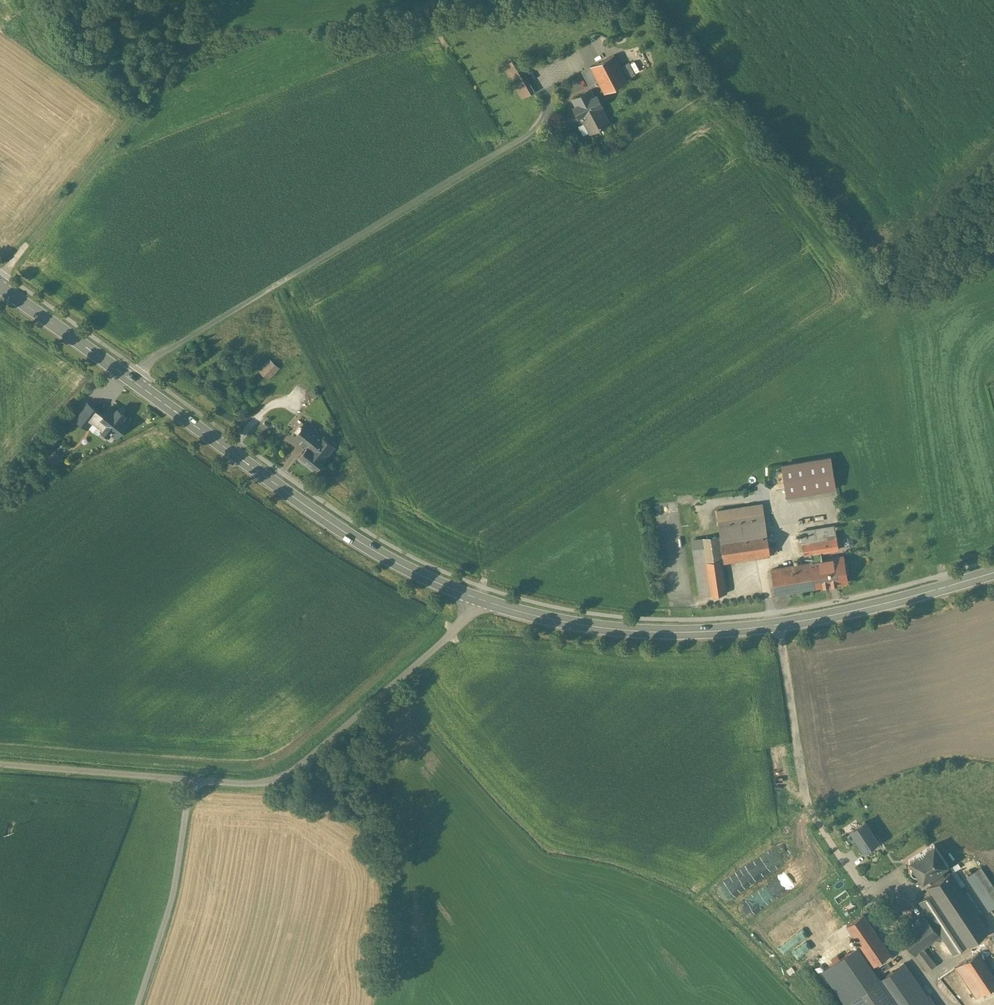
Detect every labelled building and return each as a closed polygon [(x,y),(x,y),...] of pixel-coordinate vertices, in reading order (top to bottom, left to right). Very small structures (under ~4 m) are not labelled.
[(614,54),(591,66),(599,80),(605,92),(627,81),(614,54)] [(516,58),(512,60),(531,93),(535,91),(516,58)] [(512,60),(503,65),(522,98),(525,97),(531,93),(512,60)] [(591,66),(582,70),(589,85),(599,80),(591,66)] [(590,90),(573,99),(577,106),(574,107),(579,116),(581,115),(582,114),(582,115),(585,113),(584,113),(598,106),(600,105),(601,104),(596,95),(593,97),(590,90)] [(598,106),(584,113),(585,113),(582,115),(582,114),(581,115),(590,132),(609,122),(600,105),(598,106)] [(270,358),(259,370),(268,379),(279,367),(270,358)] [(116,431),(126,418),(109,405),(102,413),(98,418),(107,426),(100,435),(110,443),(117,433),(118,434),(119,433),(116,431)] [(94,407),(83,421),(89,426),(100,412),(94,407)] [(100,412),(89,426),(100,435),(107,426),(98,418),(102,413),(100,412)] [(321,436),(305,424),(295,436),(301,441),(300,442),(304,445),(305,444),(308,446),(309,445),(313,447),(321,436)] [(321,436),(313,447),(325,457),(334,446),(321,436)] [(313,447),(309,445),(308,446),(299,457),(315,470),(325,457),(313,447)] [(55,452),(46,460),(52,467),(61,459),(55,452)] [(830,457),(782,465),(787,495),(835,487),(830,457)] [(764,515),(718,522),(720,538),(767,531),(764,515)] [(835,525),(800,531),(804,554),(811,553),(812,562),(822,560),(820,552),(838,549),(835,525)] [(767,531),(720,538),(724,561),(770,554),(767,531)] [(704,546),(693,548),(696,563),(706,561),(704,546)] [(812,562),(772,568),(776,593),(847,581),(843,556),(831,558),(831,559),(822,560),(812,562)] [(706,561),(696,563),(701,596),(726,593),(721,559),(706,561)] [(878,840),(865,821),(851,830),(864,850),(878,840)] [(934,843),(909,860),(913,866),(911,867),(911,868),(911,869),(910,871),(911,872),(911,873),(912,874),(914,875),(916,876),(918,875),(922,881),(928,877),(940,869),(948,864),(940,852),(934,843)] [(981,867),(968,875),(990,909),(993,907),(993,887),(981,867)] [(940,869),(928,877),(932,884),(944,875),(940,869)] [(989,930),(950,872),(944,875),(932,884),(928,886),(932,893),(967,945),(989,930)] [(967,945),(932,893),(920,901),(954,953),(967,945)] [(890,954),(863,914),(846,925),(874,965),(890,954)] [(926,916),(901,936),(914,954),(914,953),(922,947),(939,934),(926,916)] [(797,945),(789,951),(793,957),(801,950),(797,945)] [(935,964),(922,947),(914,953),(927,970),(935,964)] [(956,966),(977,997),(993,986),(993,976),(978,952),(956,966)] [(879,980),(845,1004),(846,1004),(897,1004),(879,980)]
